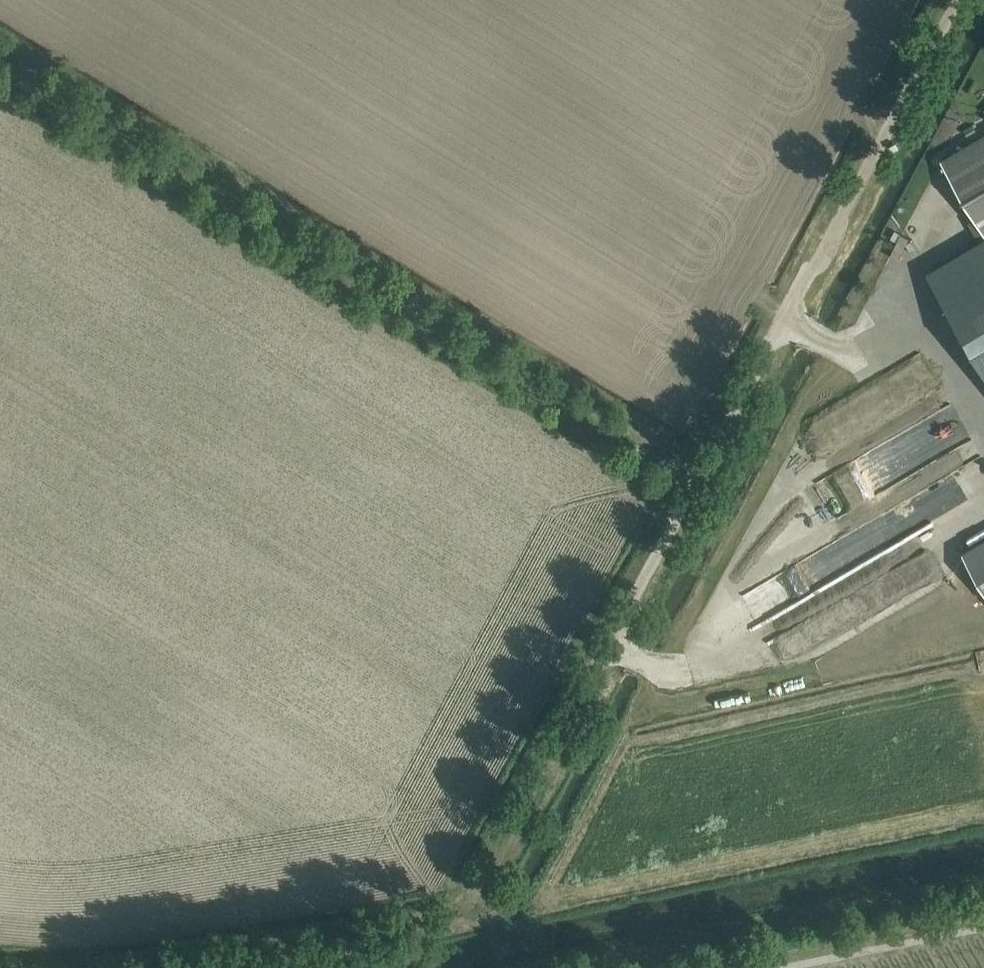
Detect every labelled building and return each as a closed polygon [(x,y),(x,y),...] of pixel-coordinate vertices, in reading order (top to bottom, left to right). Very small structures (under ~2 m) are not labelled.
[(942,161),(983,232),(983,136),(942,161)] [(930,270),(983,362),(983,238),(930,270)] [(810,410),(830,450),(839,446),(848,464),(804,485),(823,524),(877,498),(883,509),(947,478),(950,486),(983,469),(928,353),(810,410)] [(983,586),(983,539),(963,551),(983,586)]
